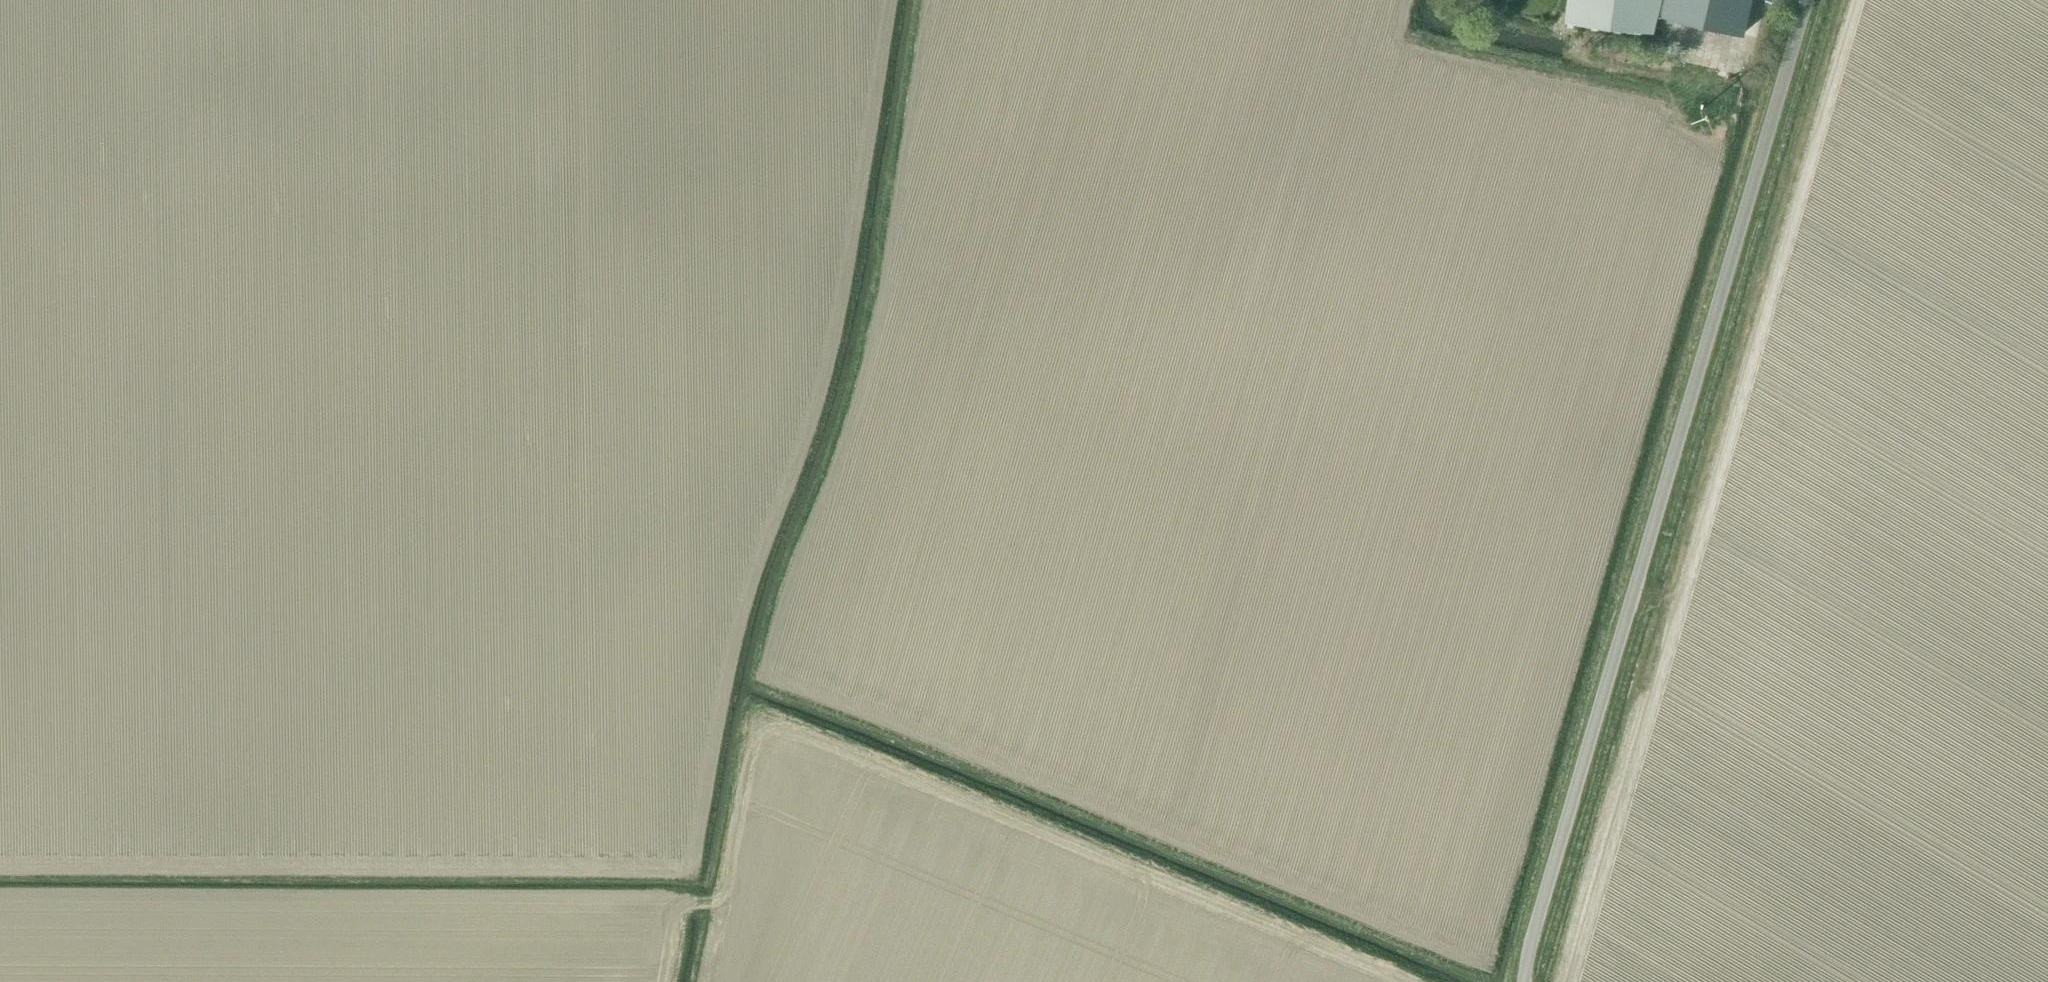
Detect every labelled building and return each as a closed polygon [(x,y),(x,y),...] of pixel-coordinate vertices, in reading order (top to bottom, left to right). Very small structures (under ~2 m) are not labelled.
[(1565,24),(1652,34),(1656,15),(1713,29),(1720,0),(1568,0),(1565,24)]
